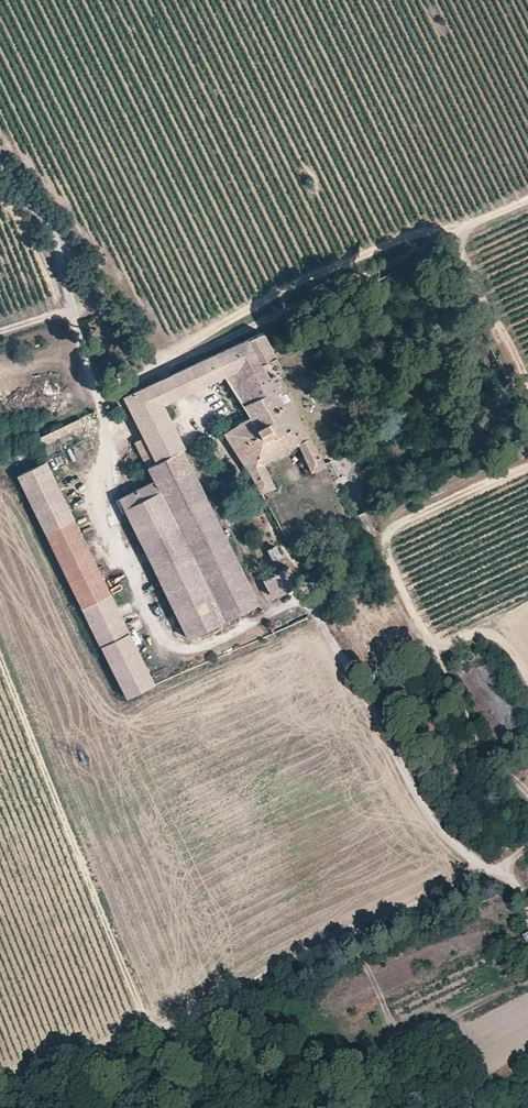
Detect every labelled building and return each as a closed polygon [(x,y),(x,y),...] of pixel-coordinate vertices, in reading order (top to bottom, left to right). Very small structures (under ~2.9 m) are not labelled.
[(276,356),(263,332),(250,338),(262,362),(276,356)] [(269,376),(262,362),(250,338),(179,370),(155,380),(116,400),(120,410),(126,407),(141,437),(134,442),(152,481),(120,498),(187,637),(258,601),(183,449),(185,448),(163,404),(225,375),(250,417),(223,433),(261,493),(276,485),(264,462),(296,445),(311,472),(325,465),(277,374),(269,376)] [(83,425),(79,418),(34,439),(37,447),(59,436),(63,443),(72,438),(69,431),(83,425)] [(45,461),(16,474),(100,646),(129,631),(45,461)] [(277,544),(267,550),(272,560),(282,555),(277,544)] [(263,580),(272,595),(298,583),(288,566),(263,580)] [(129,631),(100,646),(124,696),(155,683),(129,631)]
